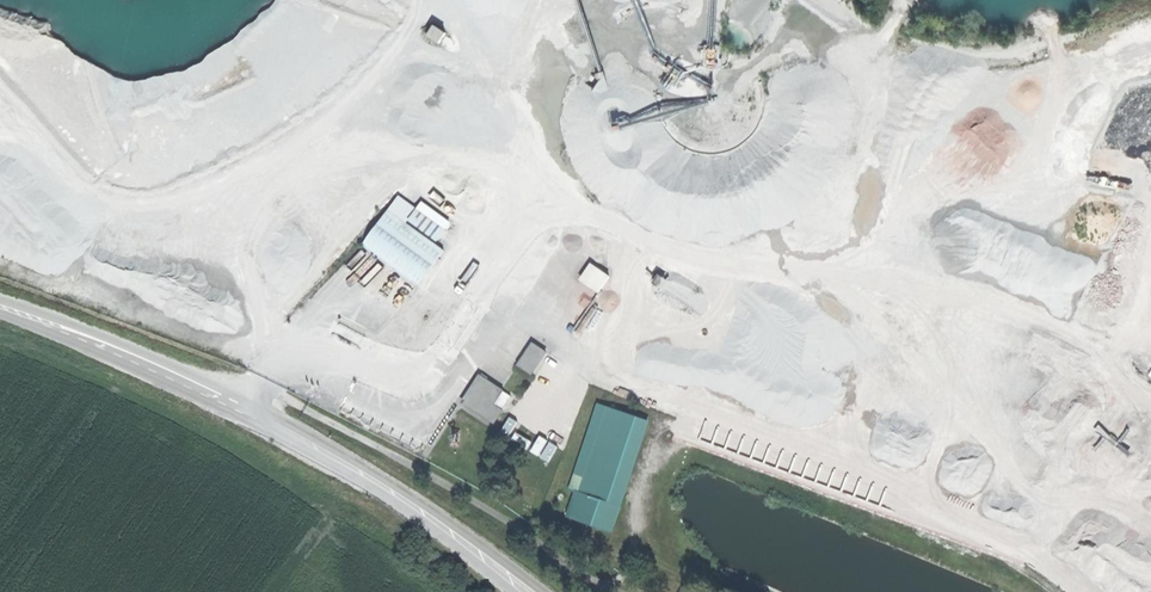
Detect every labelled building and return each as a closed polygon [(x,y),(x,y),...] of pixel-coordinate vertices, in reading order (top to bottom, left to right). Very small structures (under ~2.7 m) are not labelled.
[(445,35),(434,27),(427,39),(438,46),(445,35)] [(444,251),(388,212),(363,248),(417,288),(444,251)] [(609,277),(590,265),(580,280),(599,293),(609,277)] [(563,325),(578,325),(578,306),(562,306),(563,325)] [(544,355),(533,347),(519,369),(531,377),(544,355)] [(504,394),(481,380),(465,404),(497,425),(505,413),(496,407),(504,394)] [(633,430),(636,418),(609,409),(605,421),(633,430)] [(510,437),(518,419),(509,415),(502,433),(510,437)] [(649,423),(636,418),(633,430),(611,493),(608,504),(622,509),(649,423)] [(633,430),(605,421),(584,484),(611,493),(633,430)] [(1106,424),(1085,428),(1087,435),(1108,431),(1106,424)] [(550,461),(559,445),(540,433),(530,450),(550,461)] [(611,493),(584,484),(580,495),(608,504),(611,493)] [(580,495),(577,494),(569,518),(614,532),(622,509),(608,504),(580,495)]
